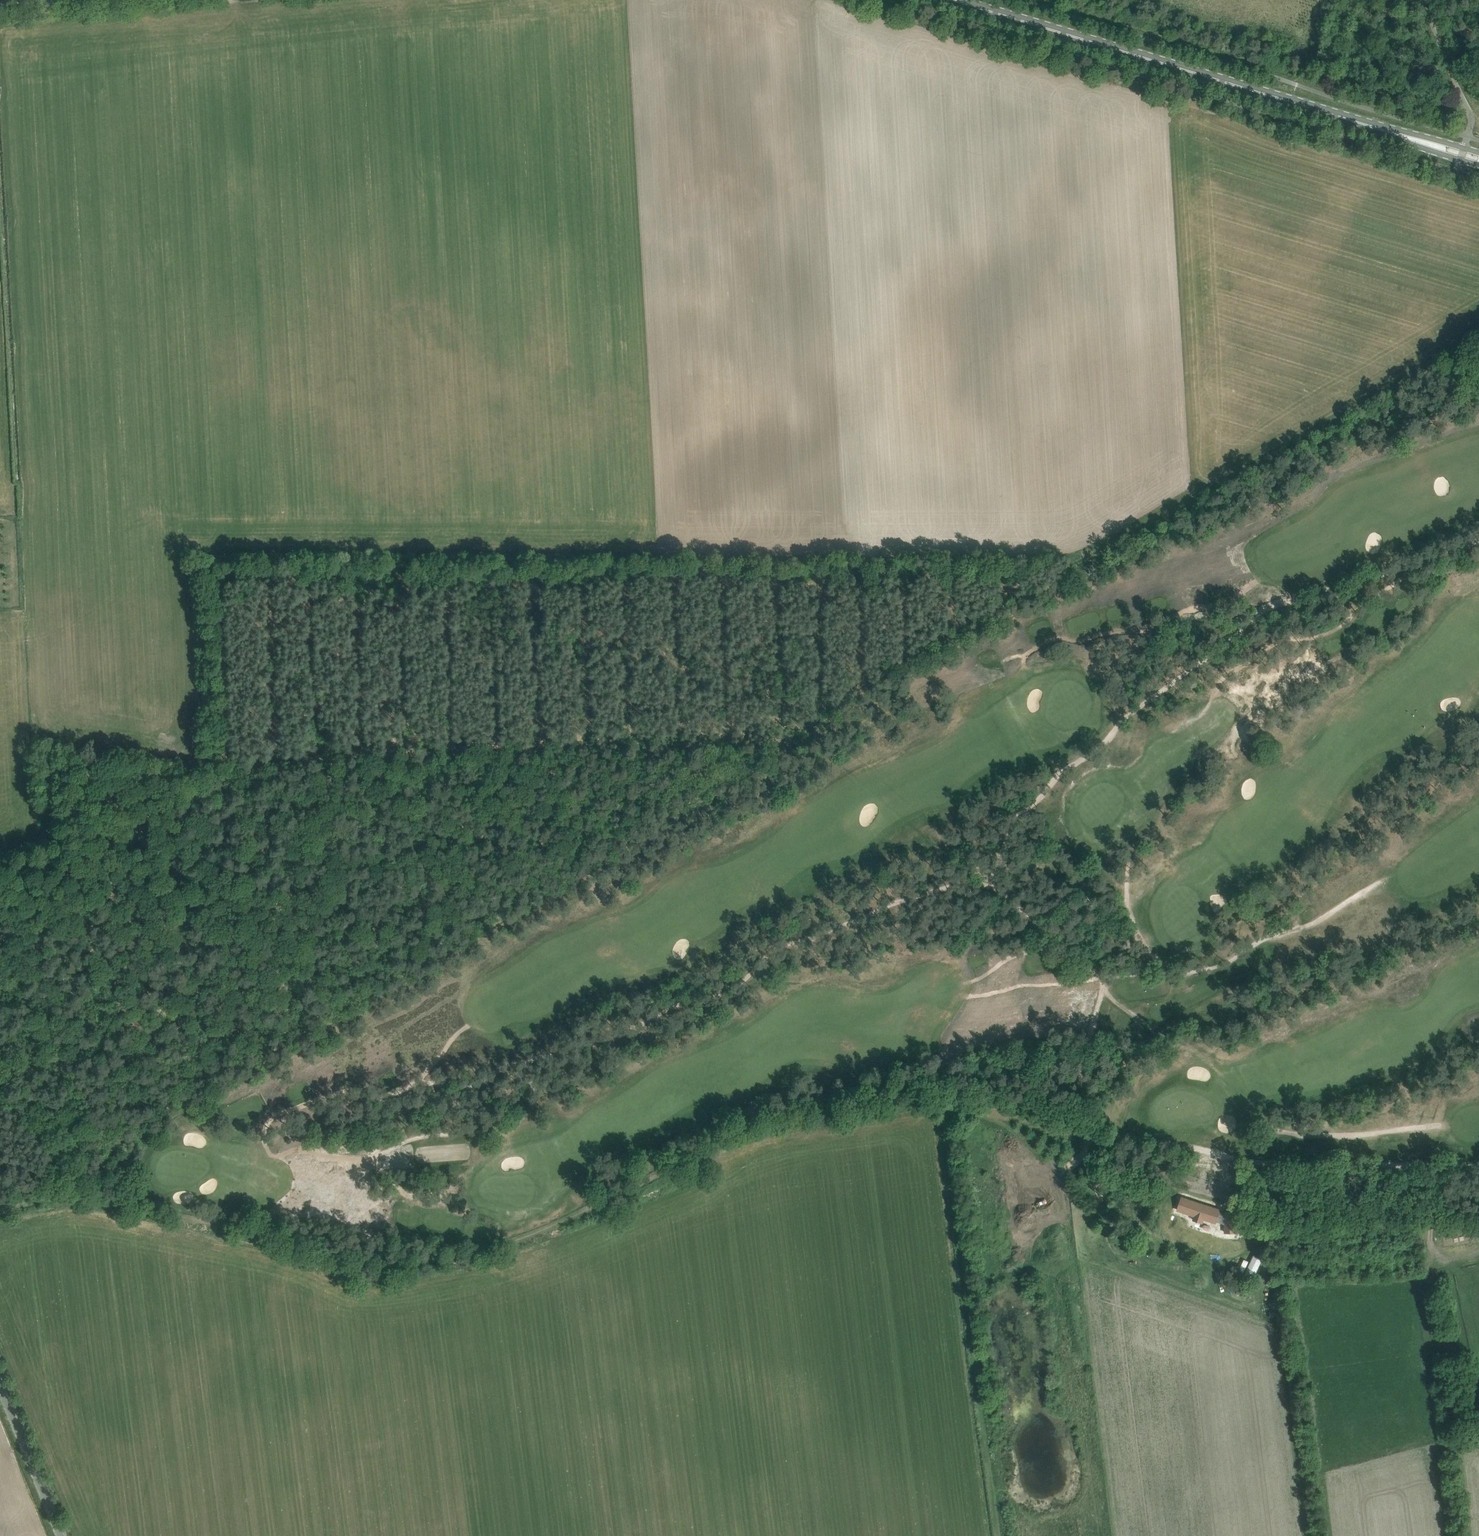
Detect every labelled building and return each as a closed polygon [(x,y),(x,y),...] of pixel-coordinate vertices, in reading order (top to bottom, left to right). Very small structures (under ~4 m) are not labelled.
[(1129,1206),(1135,1185),(1129,1183),(1123,1204),(1129,1206)] [(1217,1210),(1185,1199),(1180,1211),(1193,1216),(1191,1220),(1199,1222),(1200,1218),(1213,1223),(1214,1221),(1223,1224),(1222,1233),(1233,1233),(1233,1213),(1223,1212),(1223,1215),(1217,1212),(1217,1210)]
